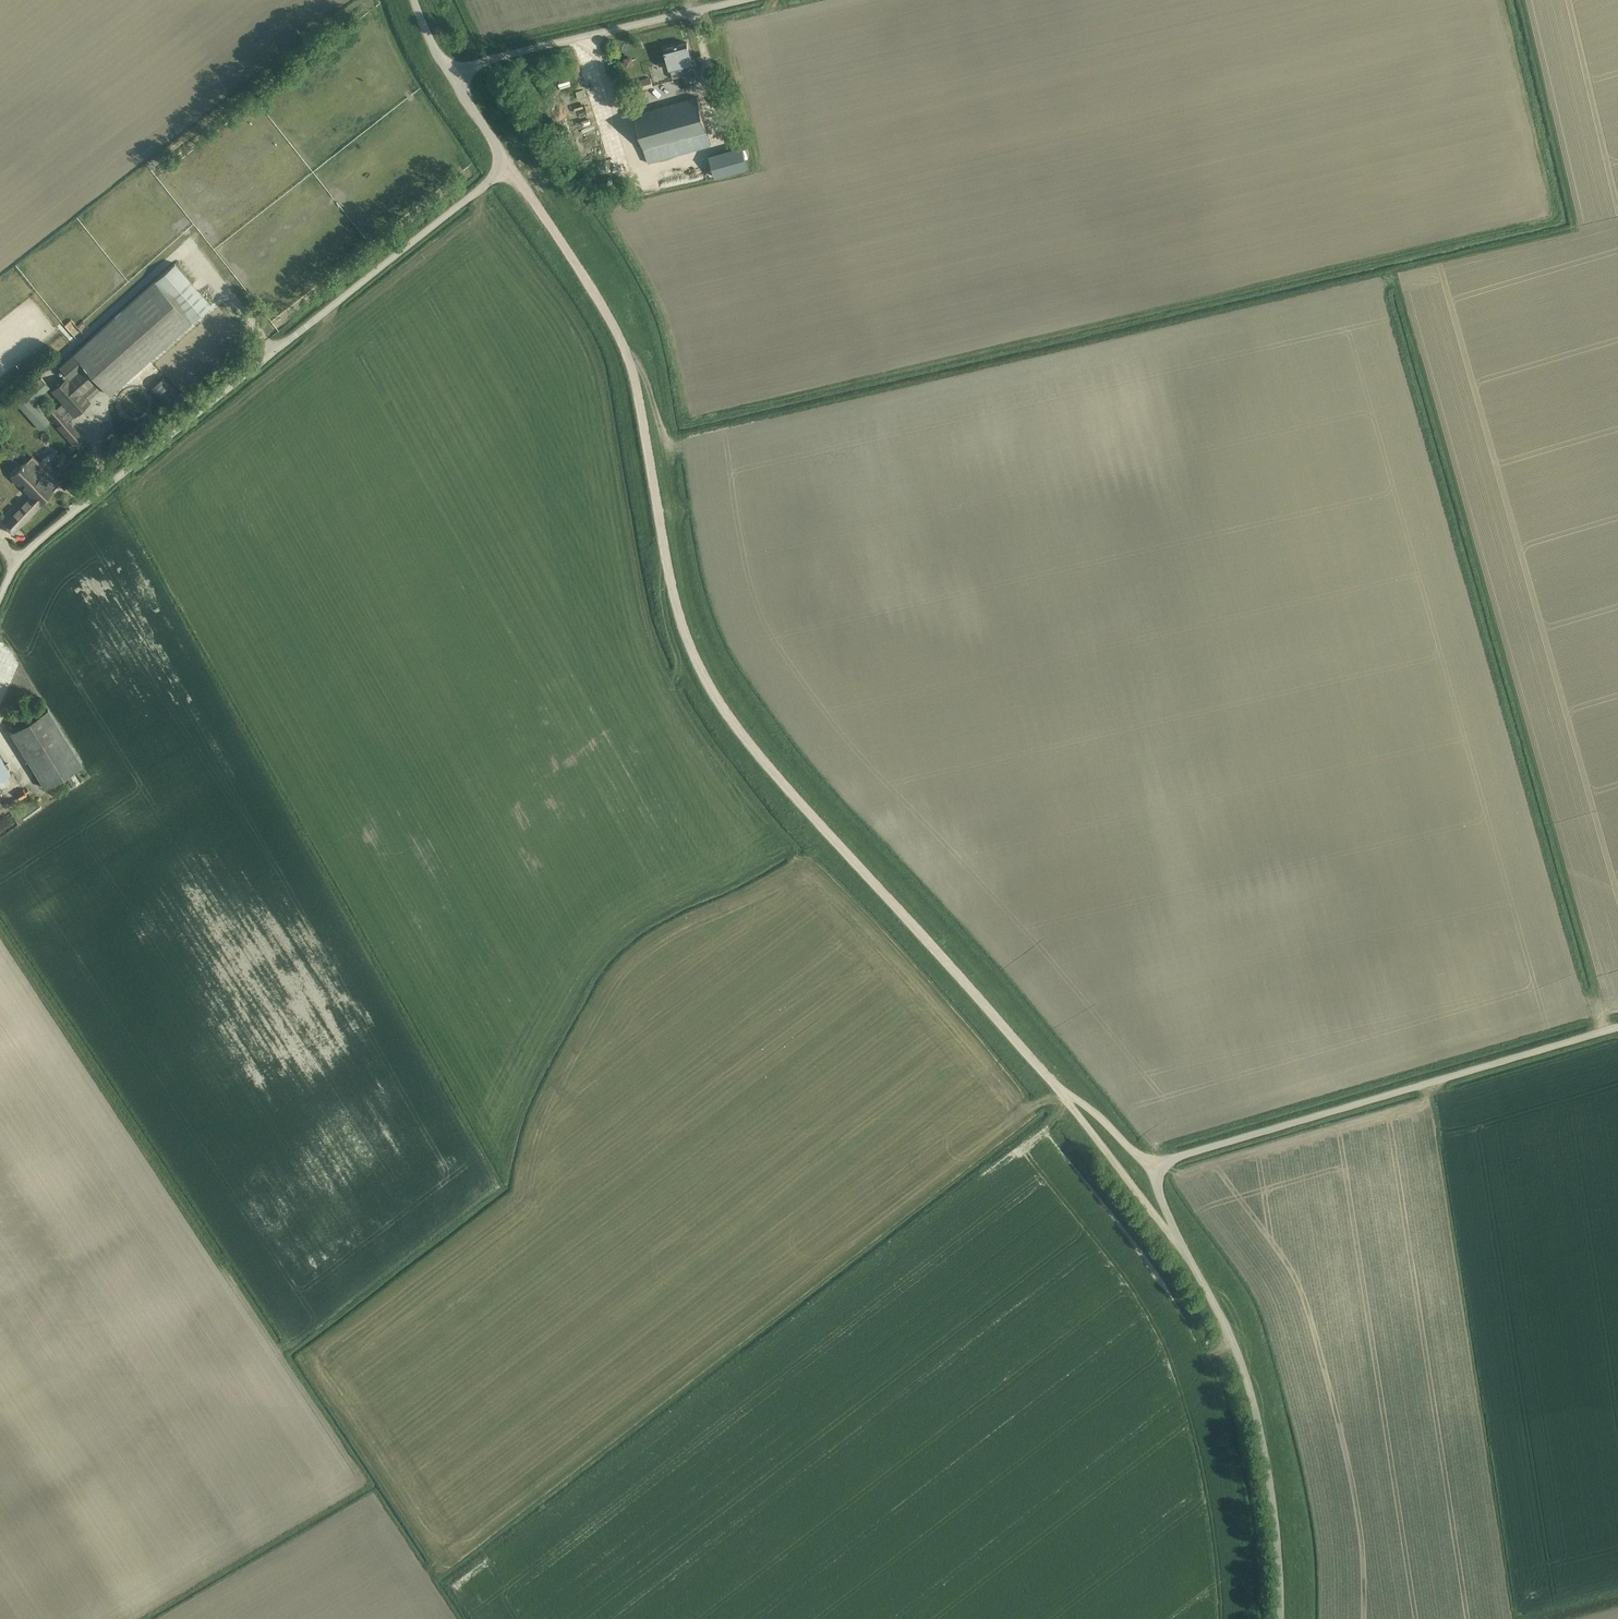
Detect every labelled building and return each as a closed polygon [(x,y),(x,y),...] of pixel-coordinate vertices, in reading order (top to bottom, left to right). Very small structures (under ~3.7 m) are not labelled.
[(665,48),(668,59),(671,70),(673,78),(686,74),(687,77),(696,74),(694,65),(696,65),(695,59),(692,59),(690,52),(687,42),(665,48)] [(638,82),(641,90),(653,87),(651,79),(638,82)] [(697,96),(634,115),(648,163),(711,145),(697,96)] [(742,146),(709,155),(715,177),(748,169),(742,146)] [(212,304),(175,263),(60,366),(68,375),(53,390),(64,402),(57,408),(56,407),(49,414),(77,445),(84,439),(68,422),(75,416),(90,403),(88,401),(103,387),(110,395),(212,304)] [(41,378),(15,402),(40,430),(50,421),(33,403),(50,387),(41,378)] [(28,486),(24,489),(31,496),(4,524),(13,533),(60,485),(31,457),(11,477),(19,485),(23,481),(28,486)] [(83,765),(54,718),(48,709),(11,732),(45,788),(83,765)] [(11,774),(0,757),(0,781),(11,774)] [(27,792),(24,787),(17,791),(20,797),(27,792)]
